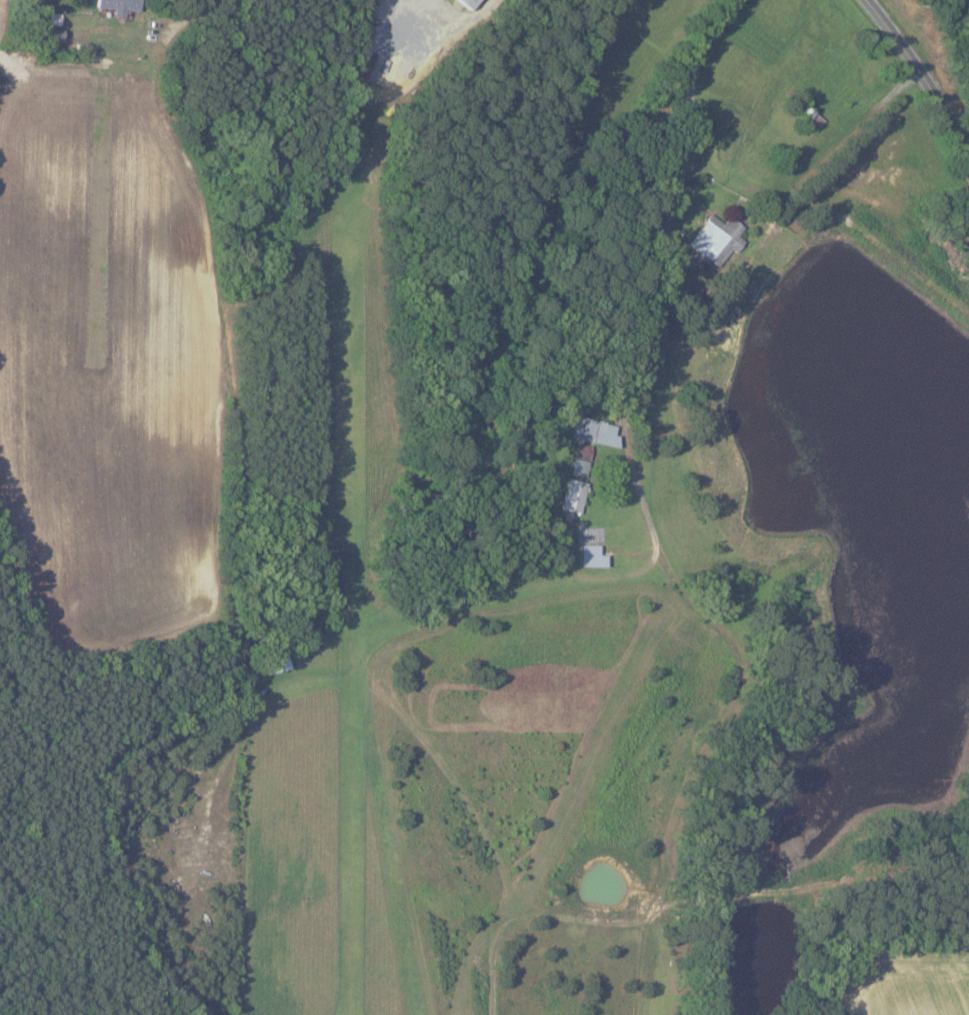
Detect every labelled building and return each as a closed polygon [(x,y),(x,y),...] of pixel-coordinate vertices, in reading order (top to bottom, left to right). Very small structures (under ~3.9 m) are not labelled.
[(139,12),(139,0),(96,0),(96,7),(113,8),(112,17),(123,17),(124,11),(139,12)] [(477,0),(457,0),(469,10),(477,0)] [(687,245),(717,268),(730,250),(735,254),(744,242),(737,236),(743,227),(729,217),(724,224),(710,214),(687,245)] [(570,438),(616,448),(619,436),(614,435),(616,425),(575,416),(570,438)] [(570,475),(586,477),(588,461),(572,459),(570,475)] [(582,513),(585,482),(566,480),(562,511),(582,513)] [(606,555),(599,555),(599,545),(580,545),(580,567),(606,567),(606,555)]
